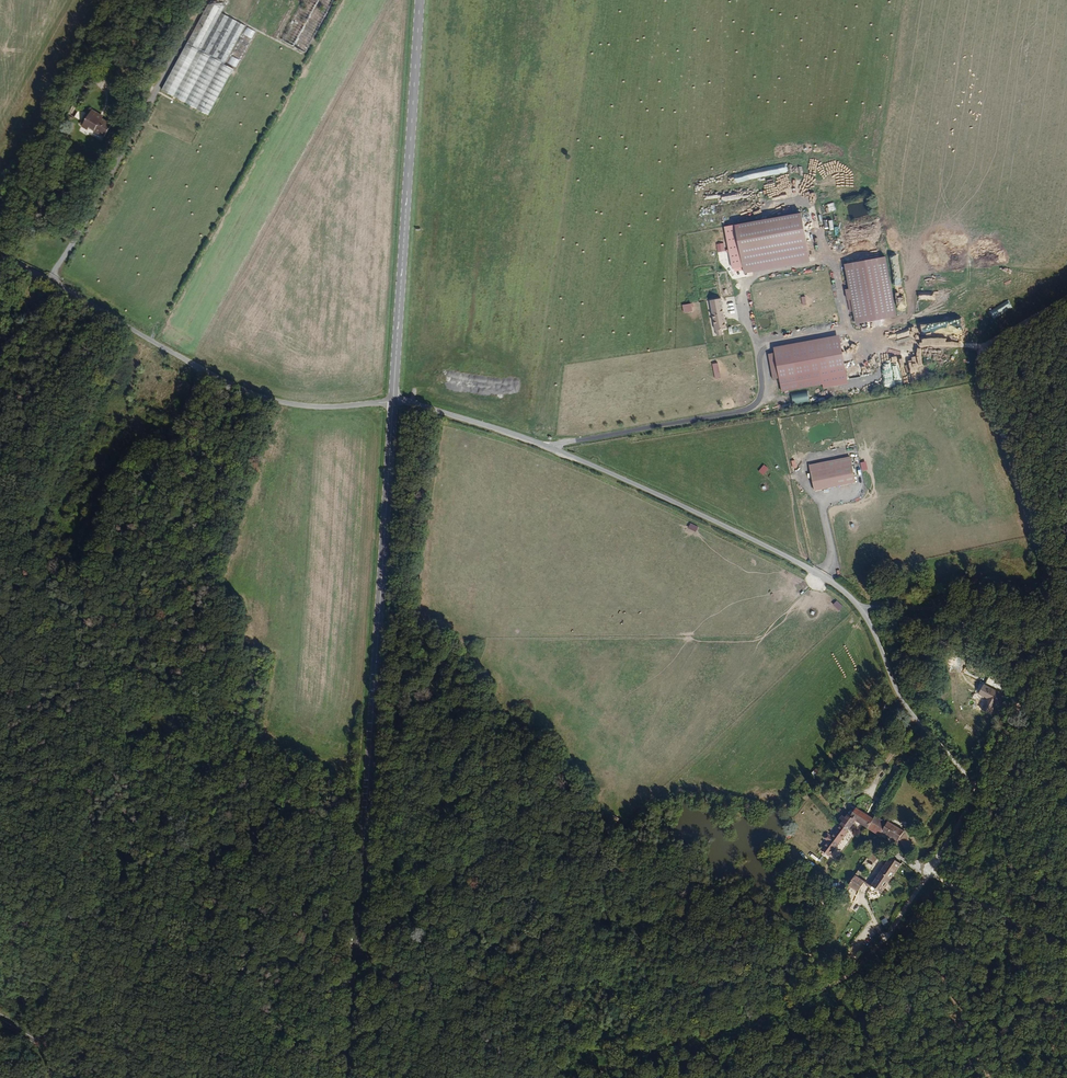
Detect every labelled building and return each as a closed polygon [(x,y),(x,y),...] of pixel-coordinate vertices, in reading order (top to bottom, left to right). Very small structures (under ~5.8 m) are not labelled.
[(306,53),(333,0),(303,0),(282,41),(306,53)] [(227,64),(247,28),(222,14),(203,51),(227,64)] [(207,29),(210,23),(203,19),(200,25),(207,29)] [(110,137),(117,124),(107,118),(108,115),(97,109),(86,126),(93,130),(94,127),(110,137)] [(845,173),(832,174),(833,181),(845,181),(845,173)] [(780,192),(802,196),(803,187),(781,183),(780,192)] [(825,204),(827,212),(835,210),(833,203),(825,204)] [(800,213),(724,227),(732,269),(742,267),(744,274),(809,262),(800,213)] [(724,243),(716,244),(718,252),(725,251),(724,243)] [(885,256),(844,264),(856,324),(897,316),(885,256)] [(893,285),(901,284),(900,270),(891,271),(893,285)] [(1037,300),(1047,293),(1043,287),(1038,291),(1037,289),(1031,292),(1037,300)] [(726,329),(720,299),(709,301),(715,331),(716,331),(717,336),(722,335),(721,330),(726,329)] [(691,303),(682,305),(684,313),(692,311),(691,303)] [(931,340),(965,334),(962,316),(928,323),(931,340)] [(848,384),(838,335),(773,347),(774,353),(779,378),(781,392),(822,384),(823,389),(848,384)] [(869,346),(868,354),(876,355),(877,350),(875,349),(875,347),(869,346)] [(878,357),(893,358),(893,353),(887,353),(887,348),(879,348),(878,357)] [(779,378),(774,353),(767,355),(772,379),(779,378)] [(718,363),(712,364),(715,379),(721,378),(718,363)] [(792,395),(793,404),(809,402),(808,393),(792,395)] [(856,483),(850,458),(809,466),(815,492),(856,483)] [(764,465),(759,471),(763,475),(768,469),(764,465)] [(698,527),(690,523),(688,528),(695,532),(698,527)] [(843,606),(837,600),(833,604),(839,610),(843,606)] [(995,705),(1001,694),(983,686),(979,695),(987,699),(986,701),(981,711),(991,715),(995,705)] [(875,820),(857,808),(853,814),(860,819),(871,826),(875,820)] [(833,855),(860,819),(853,814),(849,812),(847,815),(843,813),(840,817),(843,819),(841,822),(841,824),(827,842),(825,844),(823,848),(832,854),(833,855)] [(906,832),(890,823),(889,825),(877,817),(875,820),(871,826),(883,834),(885,832),(899,840),(896,844),(901,847),(907,844),(903,838),(906,832)] [(907,831),(906,832),(903,838),(907,844),(911,852),(918,849),(907,831)] [(881,856),(875,851),(870,857),(876,862),(881,856)] [(883,892),(903,862),(893,855),(879,876),(877,874),(873,880),(875,882),(872,885),(883,892)] [(837,868),(840,863),(835,860),(832,865),(837,868)] [(862,890),(867,881),(856,874),(850,882),(862,890)] [(836,913),(843,903),(839,901),(832,911),(836,913)]
